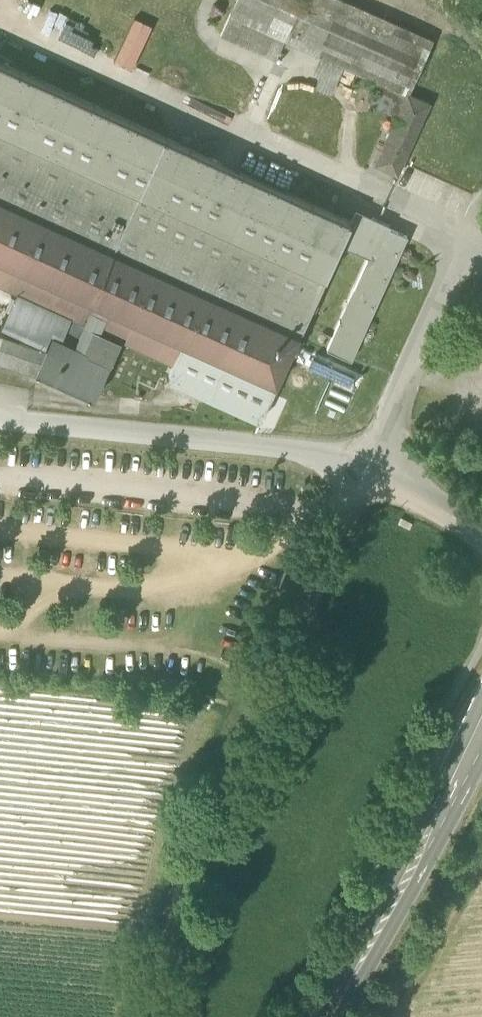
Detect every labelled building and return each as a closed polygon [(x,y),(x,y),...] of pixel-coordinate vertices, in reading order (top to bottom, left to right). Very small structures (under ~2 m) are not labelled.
[(274,32),(286,37),(303,0),(236,0),(231,12),(244,18),(274,32)] [(374,78),(398,25),(344,0),(303,0),(286,37),(374,78)] [(221,34),(234,40),(244,18),(231,12),(221,34)] [(150,24),(133,16),(111,60),(129,69),(150,24)] [(274,32),(244,18),(234,40),(264,54),(274,32)] [(371,104),(397,116),(408,92),(409,93),(433,40),(398,25),(374,78),(382,81),(371,104)] [(276,59),(286,37),(274,32),(264,54),(276,59)] [(16,292),(71,317),(73,318),(121,340),(173,362),(166,377),(260,420),(281,373),(294,343),(295,343),(340,243),(350,222),(351,220),(0,61),(0,285),(16,292)] [(430,102),(409,93),(408,92),(397,116),(376,163),(397,173),(430,102)] [(356,209),(351,220),(350,222),(367,229),(373,217),(356,209)] [(367,229),(350,222),(340,243),(368,255),(327,348),(351,359),(406,238),(407,235),(389,226),(390,224),(373,217),(367,229)] [(16,292),(1,324),(45,344),(51,331),(62,336),(71,317),(16,292)] [(110,361),(121,340),(73,318),(63,339),(110,361)] [(36,371),(47,347),(0,331),(0,358),(36,371)] [(94,398),(110,361),(63,339),(52,334),(47,347),(36,371),(94,398)] [(361,376),(300,349),(296,359),(356,386),(361,376)] [(352,395),(335,387),(333,392),(350,400),(352,395)] [(348,404),(331,396),(329,401),(346,409),(348,404)]
